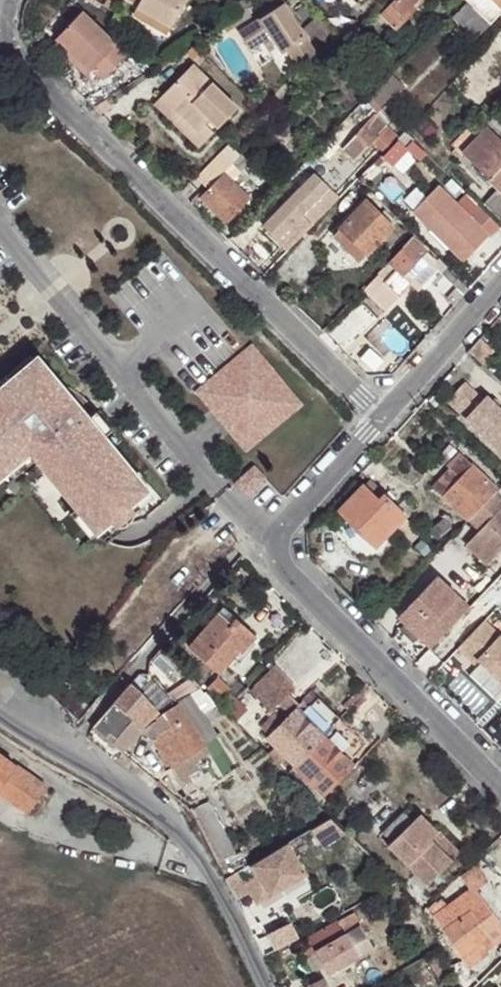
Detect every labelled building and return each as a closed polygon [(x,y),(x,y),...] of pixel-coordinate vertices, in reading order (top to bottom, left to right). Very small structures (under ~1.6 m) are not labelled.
[(138,5),(133,14),(166,35),(188,0),(129,0),(138,5)] [(250,5),(247,0),(243,0),(233,6),(237,12),(244,8),(250,5)] [(405,0),(399,0),(383,16),(396,28),(415,9),(410,4),(405,0)] [(489,26),(500,12),(500,11),(491,0),(465,0),(464,2),(489,26)] [(500,11),(500,0),(491,0),(500,11)] [(464,2),(450,15),(474,40),(489,26),(464,2)] [(319,55),(287,4),(241,35),(253,53),(274,39),(284,55),(290,52),(300,68),(319,55)] [(58,40),(91,71),(92,69),(103,80),(127,54),(82,12),(58,40)] [(328,52),(335,58),(350,43),(344,36),(328,52)] [(86,75),(91,71),(58,40),(54,46),(86,75)] [(201,48),(195,41),(185,49),(192,56),(201,48)] [(211,122),(218,130),(239,109),(196,64),(165,95),(201,133),(211,122)] [(383,83),(395,94),(403,84),(392,75),(383,83)] [(383,83),(370,98),(381,109),(395,94),(383,83)] [(199,148),(218,130),(211,122),(201,133),(165,95),(156,103),(199,148)] [(113,109),(107,98),(97,106),(105,115),(113,109)] [(376,117),(343,149),(356,162),(370,146),(380,156),(394,142),(398,138),(376,117)] [(487,127),(484,130),(480,128),(464,146),(464,147),(466,149),(468,151),(474,145),(481,151),(489,145),(493,149),(500,157),(500,141),(487,127)] [(423,155),(404,133),(398,138),(394,142),(397,145),(405,152),(407,153),(418,161),(423,155)] [(405,152),(397,145),(383,159),(392,167),(407,153),(405,152)] [(462,154),(476,167),(486,156),(493,149),(489,145),(481,151),(474,145),(468,151),(466,149),(462,154)] [(486,156),(498,169),(500,166),(500,157),(493,149),(486,156)] [(242,153),(201,196),(226,222),(248,200),(232,182),(251,163),(242,153)] [(402,178),(418,161),(407,153),(392,167),(402,178)] [(498,169),(486,156),(476,167),(497,189),(500,193),(500,166),(498,169)] [(287,253),(340,199),(314,174),(270,220),(283,234),(274,241),(287,253)] [(499,225),(479,206),(471,215),(439,184),(412,212),(463,262),(499,225)] [(500,220),(500,193),(497,189),(483,203),(500,220)] [(372,201),(369,204),(378,214),(381,210),(372,201)] [(367,203),(341,231),(366,256),(393,229),(378,214),(369,204),(367,203)] [(283,234),(270,220),(262,229),(274,241),(283,234)] [(396,224),(393,229),(400,237),(403,232),(396,224)] [(366,256),(341,231),(334,238),(360,264),(366,256)] [(433,267),(436,264),(412,241),(363,294),(386,315),(411,288),(415,290),(435,269),(433,267)] [(457,280),(444,270),(441,274),(454,284),(457,280)] [(251,344),(193,391),(244,453),(302,406),(251,344)] [(0,380),(0,394),(32,367),(25,358),(0,380)] [(22,450),(33,462),(74,510),(88,525),(101,514),(109,523),(133,502),(130,499),(143,488),(100,439),(85,421),(93,414),(84,404),(73,413),(64,402),(67,400),(55,386),(52,389),(32,367),(0,394),(0,469),(22,450)] [(461,384),(444,402),(500,455),(500,414),(483,397),(479,401),(461,384)] [(63,389),(55,386),(67,400),(64,402),(73,413),(84,404),(81,400),(74,395),(66,391),(63,389)] [(85,421),(100,439),(108,431),(93,414),(85,421)] [(0,469),(0,470),(4,475),(6,478),(21,465),(25,469),(33,462),(22,450),(0,469)] [(497,492),(498,490),(460,453),(448,466),(451,469),(433,487),(469,520),(489,499),(497,492)] [(255,462),(237,478),(247,490),(265,474),(255,462)] [(374,545),(397,522),(403,517),(367,481),(339,512),(374,545)] [(151,497),(143,488),(130,499),(133,502),(109,523),(101,514),(88,525),(74,510),(68,515),(89,540),(104,527),(109,534),(151,497)] [(480,531),(467,544),(489,564),(500,552),(500,496),(497,492),(489,499),(500,509),(480,531)] [(489,499),(469,520),(480,531),(500,509),(489,499)] [(450,526),(448,524),(452,521),(446,514),(429,530),(436,538),(450,526)] [(414,541),(421,534),(403,517),(397,522),(414,541)] [(397,619),(429,650),(468,610),(435,579),(397,619)] [(233,625),(238,620),(224,608),(219,613),(233,625)] [(257,636),(238,620),(233,625),(219,613),(190,648),(220,674),(234,657),(237,660),(257,636)] [(201,687),(190,677),(166,691),(173,703),(188,693),(201,687)] [(210,687),(221,698),(229,690),(218,680),(210,687)] [(167,716),(130,686),(91,729),(124,755),(144,731),(149,728),(167,716)] [(228,708),(234,701),(228,695),(220,702),(228,708)] [(285,704),(292,712),(301,703),(294,696),(285,704)] [(245,709),(237,702),(227,712),(234,718),(245,709)] [(277,747),(269,755),(279,764),(287,755),(295,764),(325,733),(298,707),(268,738),(277,747)] [(178,709),(167,716),(149,728),(174,765),(202,745),(178,709)] [(366,741),(341,717),(325,733),(295,764),(294,766),(324,795),(352,766),(348,760),(366,741)] [(149,728),(144,731),(183,789),(203,776),(194,763),(207,753),(202,745),(174,765),(149,728)] [(1,791),(16,769),(0,758),(0,792),(1,791)] [(47,788),(16,769),(1,791),(30,811),(47,788)] [(430,838),(437,831),(420,814),(412,819),(403,810),(381,831),(390,841),(386,844),(425,885),(451,861),(430,838)] [(195,821),(218,864),(230,857),(209,814),(206,816),(195,821)] [(348,832),(331,817),(311,829),(322,847),(348,832)] [(458,854),(437,831),(430,838),(451,861),(458,854)] [(288,843),(252,865),(257,875),(245,883),(257,903),(306,873),(288,843)] [(480,875),(475,868),(463,878),(468,884),(480,875)] [(234,874),(227,878),(233,888),(240,885),(234,874)] [(472,889),(436,919),(471,966),(490,952),(488,949),(500,940),(500,928),(472,889)] [(436,902),(434,900),(426,908),(431,914),(445,900),(442,896),(436,902)] [(345,914),(294,943),(302,957),(314,950),(323,966),(327,973),(371,948),(360,927),(344,935),(342,932),(352,926),(345,914)] [(323,966),(314,950),(302,957),(311,972),(323,966)] [(428,959),(434,971),(446,965),(439,954),(428,959)] [(453,965),(456,972),(463,969),(460,962),(453,965)] [(322,978),(309,985),(310,986),(327,986),(322,978)]
